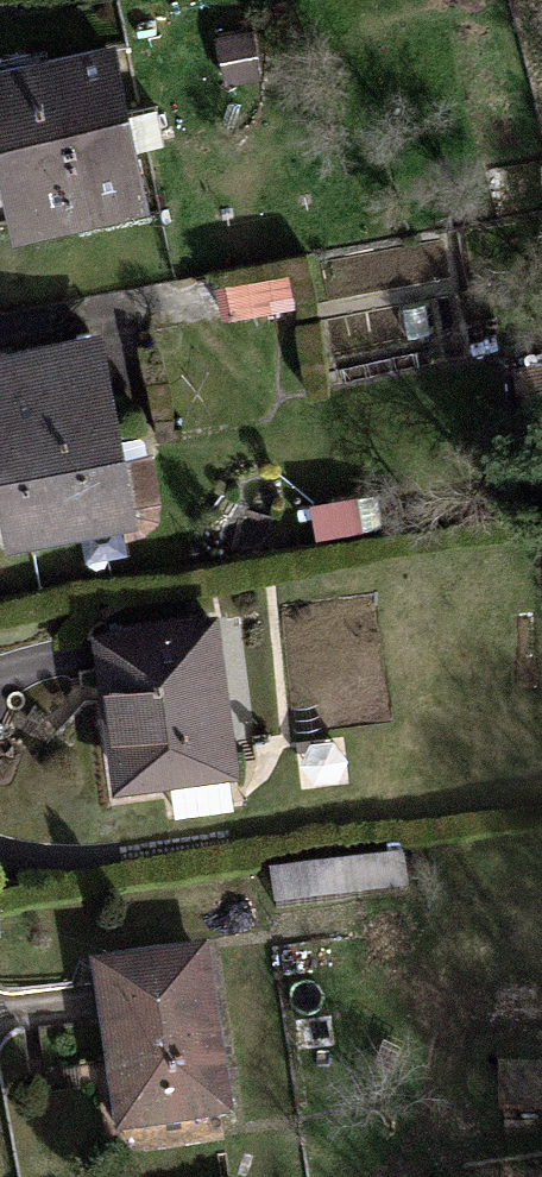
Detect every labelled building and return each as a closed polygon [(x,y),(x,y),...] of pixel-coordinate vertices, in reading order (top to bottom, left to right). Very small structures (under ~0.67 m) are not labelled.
[(216,27),(221,77),(258,73),(253,23),(216,27)] [(2,128),(19,126),(39,219),(138,198),(127,146),(162,140),(155,104),(120,112),(106,47),(0,68),(0,120),(2,128)] [(21,222),(39,219),(19,126),(2,128),(21,222)] [(289,259),(214,270),(220,311),(295,300),(289,259)] [(4,458),(15,455),(28,524),(121,507),(122,506),(114,462),(91,342),(0,358),(0,438),(4,458)] [(4,458),(17,526),(28,524),(15,455),(4,458)] [(149,457),(114,462),(122,506),(121,507),(125,531),(140,526),(153,517),(155,499),(149,457)] [(357,482),(306,495),(316,532),(366,519),(357,482)] [(102,629),(112,711),(125,709),(133,776),(168,771),(173,809),(233,801),(209,616),(102,629)] [(121,777),(133,776),(125,709),(112,711),(121,777)] [(303,733),(300,784),(343,787),(346,735),(303,733)] [(401,856),(272,874),(276,909),(406,890),(401,856)] [(225,1115),(201,960),(98,975),(112,1064),(123,1062),(133,1129),(225,1115)] [(503,1075),(503,1112),(541,1111),(541,1074),(503,1075)]
